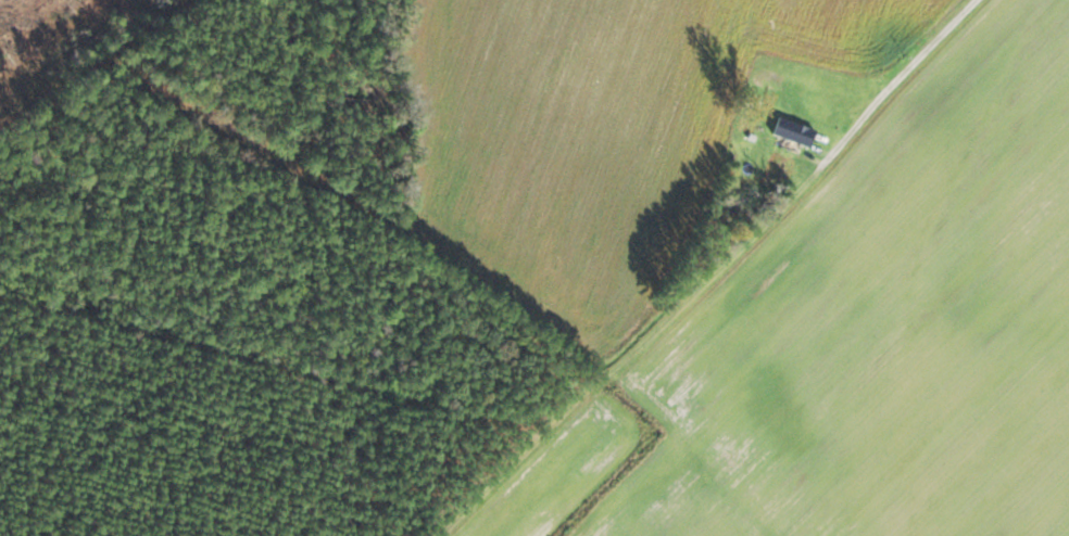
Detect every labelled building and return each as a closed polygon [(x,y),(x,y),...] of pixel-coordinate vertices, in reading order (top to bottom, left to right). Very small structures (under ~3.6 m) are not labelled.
[(815,129),(775,116),(769,135),(809,148),(815,129)]
